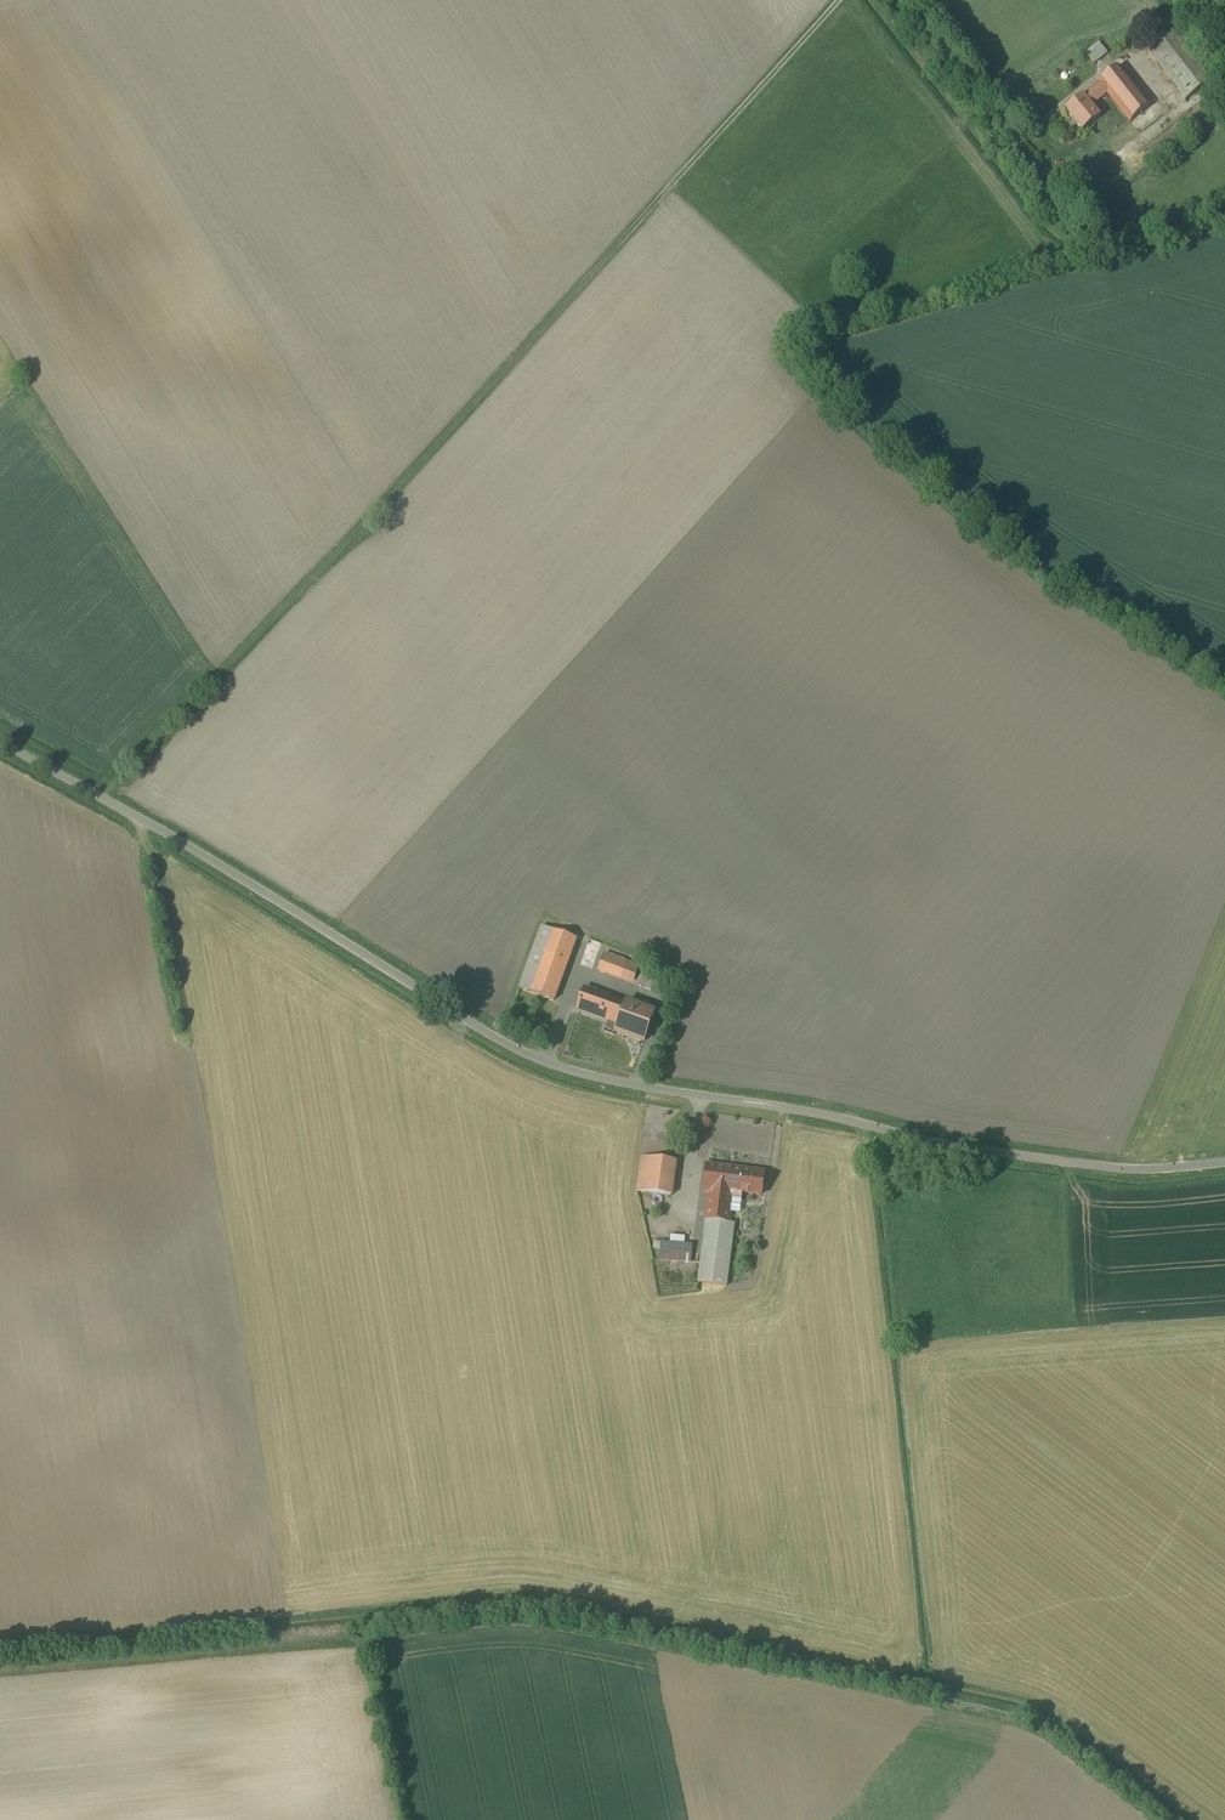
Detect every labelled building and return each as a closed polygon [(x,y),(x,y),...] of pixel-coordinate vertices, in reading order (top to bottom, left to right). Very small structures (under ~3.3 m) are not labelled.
[(1219,81),(1178,34),(1150,59),(1190,106),(1219,81)] [(1110,55),(1101,45),(1087,57),(1097,67),(1110,55)] [(1155,110),(1125,70),(1065,115),(1091,150),(1117,130),(1102,110),(1119,97),(1139,122),(1155,110)] [(522,990),(557,1002),(579,941),(545,928),(522,990)] [(607,955),(601,973),(655,992),(661,975),(607,955)] [(655,1013),(584,987),(577,1009),(618,1024),(615,1031),(645,1042),(655,1013)] [(681,1163),(642,1159),(639,1192),(677,1197),(681,1163)] [(766,1173),(707,1165),(704,1192),(710,1192),(706,1223),(730,1226),(734,1197),(762,1201),(766,1173)] [(730,1226),(706,1223),(698,1283),(727,1286),(734,1226),(730,1226)]
